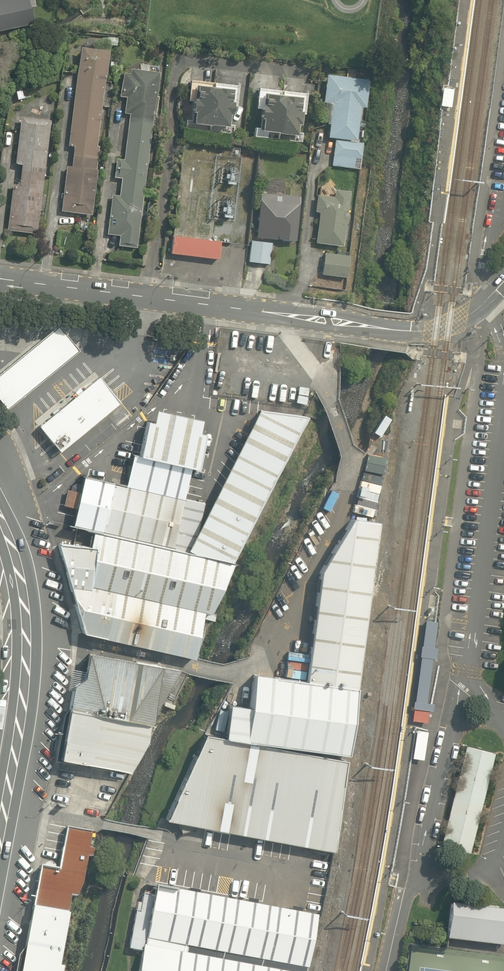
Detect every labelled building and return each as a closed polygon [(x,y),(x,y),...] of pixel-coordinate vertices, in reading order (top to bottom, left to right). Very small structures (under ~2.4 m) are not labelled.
[(33,22),(28,0),(0,0),(0,30),(33,22)] [(67,192),(64,192),(62,210),(93,214),(111,50),(80,47),(69,146),(73,147),(71,165),(70,164),(67,192)] [(126,100),(124,114),(128,115),(127,127),(119,126),(117,138),(113,178),(121,179),(121,180),(124,180),(122,196),(111,195),(106,236),(118,237),(117,248),(139,251),(158,76),(125,72),(122,99),(126,100)] [(370,83),(366,83),(366,77),(335,74),(335,75),(328,74),(325,102),(332,103),(329,137),(358,140),(362,106),(368,106),(370,83)] [(227,108),(229,91),(205,88),(204,99),(196,98),(193,123),(229,127),(231,108),(227,108)] [(443,88),(441,106),(451,107),(453,89),(443,88)] [(303,96),(266,93),(263,131),(299,134),(303,96)] [(19,189),(13,189),(8,228),(38,232),(53,119),(23,115),(16,165),(22,166),(19,189)] [(336,140),(334,164),(365,167),(368,143),(336,140)] [(346,186),(329,184),(320,192),(316,243),(346,245),(351,190),(346,190),(346,186)] [(259,238),(299,240),(301,195),(261,193),(259,238)] [(221,242),(173,236),(171,254),(219,259),(221,242)] [(252,240),(251,261),(270,262),(272,242),(252,240)] [(0,373),(0,401),(7,409),(79,350),(58,325),(0,373)] [(121,403),(100,377),(39,426),(61,452),(121,403)] [(199,469),(207,434),(200,432),(203,420),(157,410),(154,422),(149,421),(141,456),(199,469)] [(267,413),(198,552),(245,562),(314,416),(267,413)] [(195,501),(84,476),(73,525),(94,530),(184,550),(195,501)] [(308,682),(360,689),(381,523),(355,520),(324,571),(308,682)] [(234,563),(184,550),(94,530),(90,546),(61,543),(59,545),(84,633),(194,658),(205,612),(210,613),(234,563)] [(181,670),(90,652),(85,678),(75,685),(70,709),(150,723),(181,670)] [(437,656),(422,654),(413,720),(428,722),(437,656)] [(230,705),(225,737),(351,756),(360,689),(308,682),(258,674),(253,709),(230,705)] [(150,723),(70,709),(61,758),(129,771),(147,739),(150,723)] [(206,734),(167,819),(333,850),(349,760),(225,737),(206,734)] [(495,752),(463,744),(437,842),(469,851),(495,752)] [(38,866),(31,905),(72,913),(76,913),(92,833),(67,828),(59,870),(38,866)] [(319,916),(155,886),(145,939),(310,968),(319,916)] [(451,900),(447,936),(448,936),(503,943),(503,907),(451,900)] [(31,905),(21,970),(65,970),(61,969),(72,913),(31,905)] [(145,939),(140,970),(310,970),(310,968),(145,939)]
